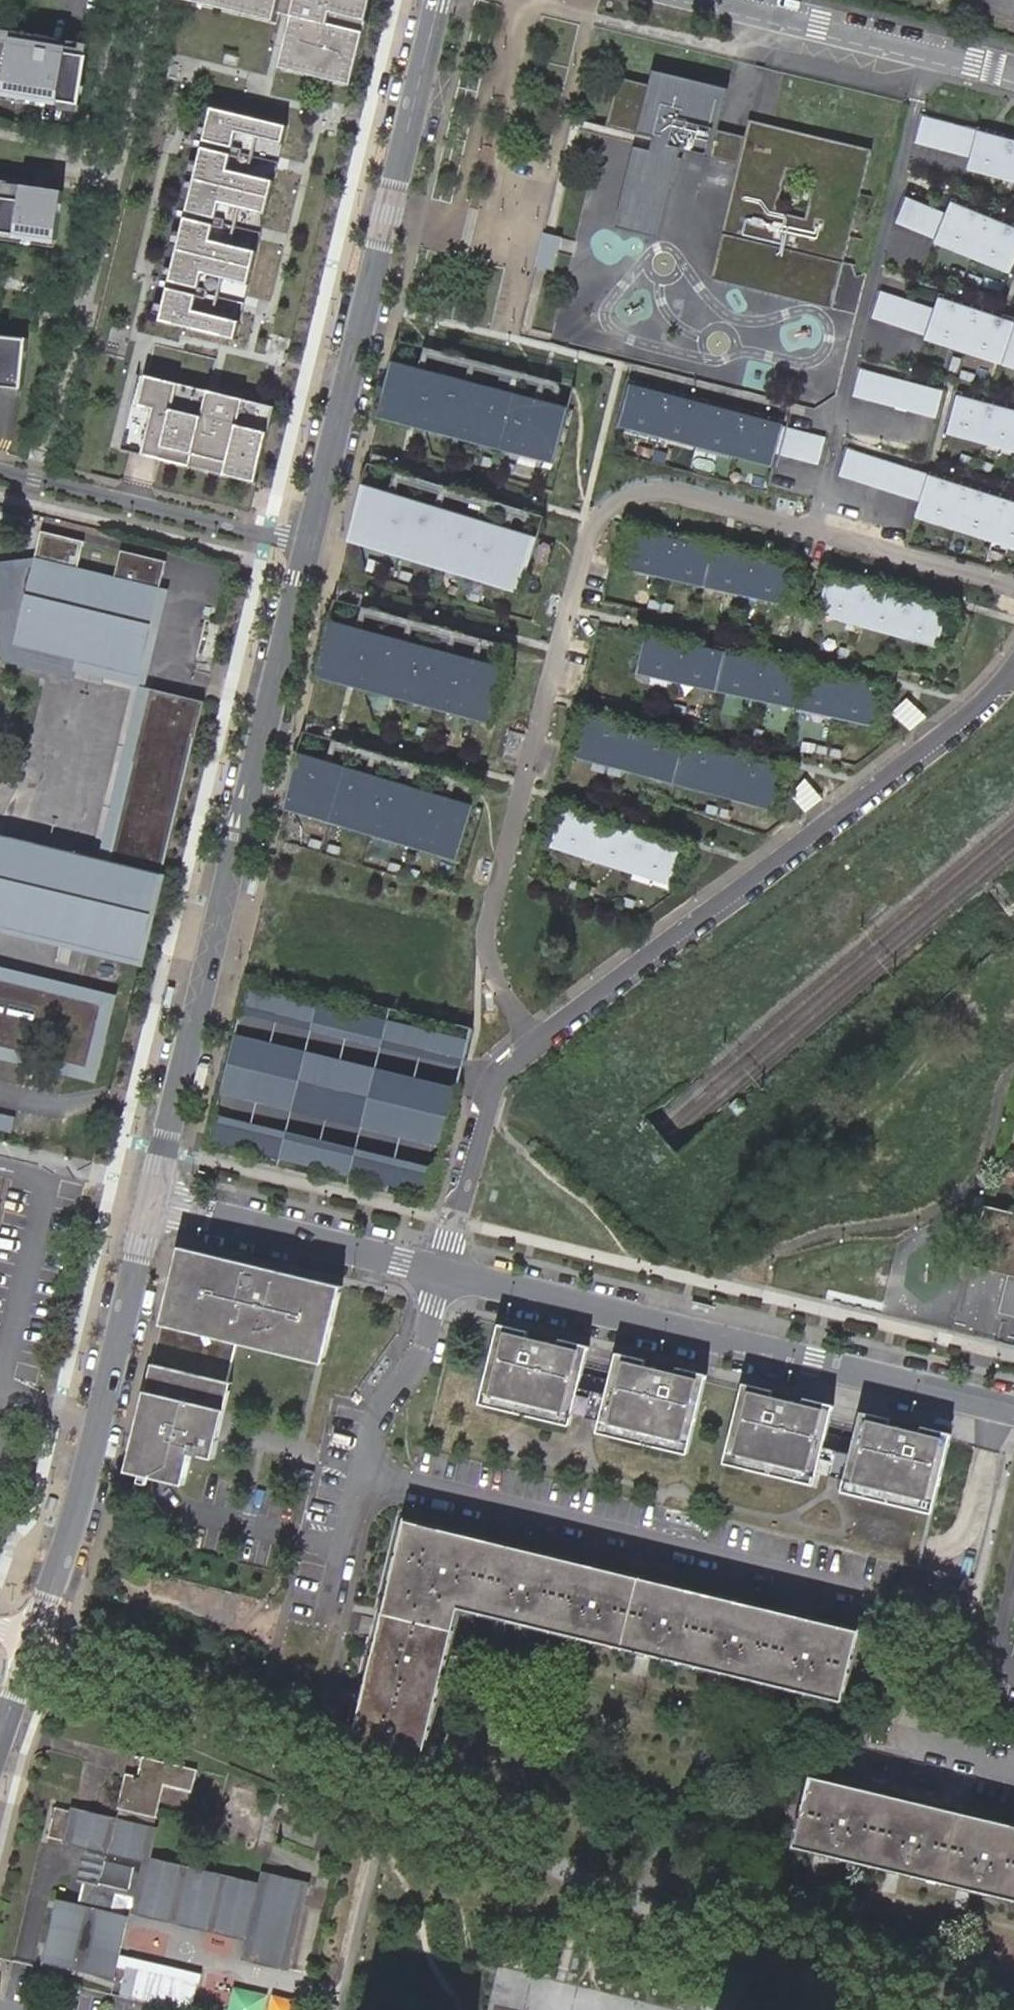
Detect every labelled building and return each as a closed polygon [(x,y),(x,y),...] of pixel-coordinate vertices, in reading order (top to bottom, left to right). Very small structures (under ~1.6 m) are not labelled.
[(277,53),(350,70),(366,0),(289,0),(277,53)] [(86,63),(10,48),(1,96),(78,111),(86,63)] [(749,138),(728,132),(738,93),(663,74),(659,86),(622,77),(609,128),(647,138),(624,228),(661,237),(682,151),(743,167),(714,279),(840,311),(880,153),(754,121),(749,138)] [(278,139),(282,121),(206,103),(199,137),(210,139),(209,146),(198,143),(182,208),(194,210),(193,216),(181,213),(166,278),(177,280),(176,287),(165,284),(157,317),(233,335),(237,317),(212,311),(220,275),(246,280),(253,246),(228,240),(236,203),(262,209),(269,176),(244,170),(252,133),(278,139)] [(979,130),(923,114),(914,145),(971,161),(967,174),(1013,186),(1013,139),(979,130)] [(59,196),(19,190),(18,204),(0,201),(0,237),(52,245),(59,196)] [(944,215),(906,198),(894,223),(932,241),(944,215)] [(955,204),(938,246),(1010,274),(1013,265),(1013,227),(955,204)] [(561,268),(563,235),(549,234),(546,267),(561,268)] [(934,310),(879,292),(871,316),(926,334),(925,339),(1013,367),(1013,320),(939,296),(934,310)] [(23,344),(0,341),(0,391),(17,393),(23,344)] [(570,409),(391,362),(377,414),(556,462),(570,409)] [(946,391),(861,368),(854,396),(939,419),(946,391)] [(257,476),(274,401),(145,371),(138,401),(130,399),(120,445),(130,447),(133,435),(162,442),(160,454),(257,476)] [(828,433),(629,382),(617,428),(771,467),(774,453),(820,465),(828,433)] [(957,394),(946,436),(1013,453),(1013,409),(957,394)] [(930,475),(847,446),(837,474),(922,503),(917,521),(1013,550),(1013,500),(930,475)] [(535,537),(359,485),(342,541),(519,594),(535,537)] [(802,565),(632,526),(623,568),(793,607),(802,565)] [(2,661),(75,680),(78,670),(147,687),(170,589),(161,587),(168,562),(123,550),(116,576),(79,567),(85,543),(42,532),(36,557),(34,556),(33,559),(0,562),(0,637),(2,661)] [(952,608),(832,576),(821,617),(941,649),(952,608)] [(509,665),(324,622),(309,685),(494,728),(509,665)] [(885,687),(646,635),(637,673),(877,725),(885,687)] [(152,688),(108,862),(0,836),(0,934),(123,964),(136,967),(148,970),(170,877),(160,875),(205,701),(152,688)] [(785,770),(583,714),(572,755),(773,811),(785,770)] [(479,805),(296,753),(279,809),(463,862),(479,805)] [(687,849),(562,808),(549,847),(674,888),(687,849)] [(100,1080),(119,997),(0,968),(0,1057),(100,1080)] [(469,1037),(243,985),(205,1150),(430,1202),(469,1037)] [(974,1268),(1012,1277),(1013,1267),(1013,1215),(988,1209),(986,1217),(1003,1221),(996,1248),(979,1244),(974,1268)] [(986,1217),(979,1244),(996,1248),(1003,1221),(986,1217)] [(180,1244),(175,1242),(157,1320),(161,1321),(168,1294),(178,1296),(183,1274),(173,1271),(180,1244)] [(319,1359),(338,1281),(180,1244),(173,1271),(183,1274),(178,1296),(168,1294),(161,1321),(157,1320),(147,1359),(152,1361),(140,1408),(150,1410),(143,1438),(129,1435),(121,1467),(179,1480),(186,1449),(208,1455),(213,1436),(208,1434),(231,1338),(319,1359)] [(1013,1315),(1013,1267),(1012,1277),(1003,1313),(1013,1315)] [(584,1348),(509,1329),(494,1391),(569,1410),(584,1348)] [(152,1361),(147,1359),(129,1435),(143,1438),(150,1410),(140,1408),(152,1361)] [(699,1376),(628,1359),(613,1421),(685,1438),(699,1376)] [(827,1407),(753,1389),(739,1451),(812,1468),(827,1407)] [(944,1435),(869,1415),(853,1486),(928,1505),(944,1435)] [(455,1604),(837,1699),(853,1628),(402,1517),(348,1743),(416,1760),(455,1604)] [(124,1773),(116,1808),(155,1817),(163,1783),(189,1789),(194,1768),(141,1754),(136,1776),(124,1773)] [(805,1776),(789,1847),(1013,1901),(1013,1827),(805,1776)] [(301,1888),(262,1879),(260,1888),(144,1859),(151,1831),(112,1820),(51,1805),(44,1832),(90,1844),(75,1903),(111,1912),(115,1892),(135,1898),(133,1907),(248,1936),(243,1956),(283,1966),(301,1888)] [(155,1817),(116,1808),(112,1820),(151,1831),(155,1817)] [(111,1912),(75,1903),(60,1900),(44,1962),(114,1979),(120,1955),(129,1917),(111,1912)] [(120,1955),(114,1979),(112,1995),(184,2009),(191,2009),(202,1974),(120,1955)]
